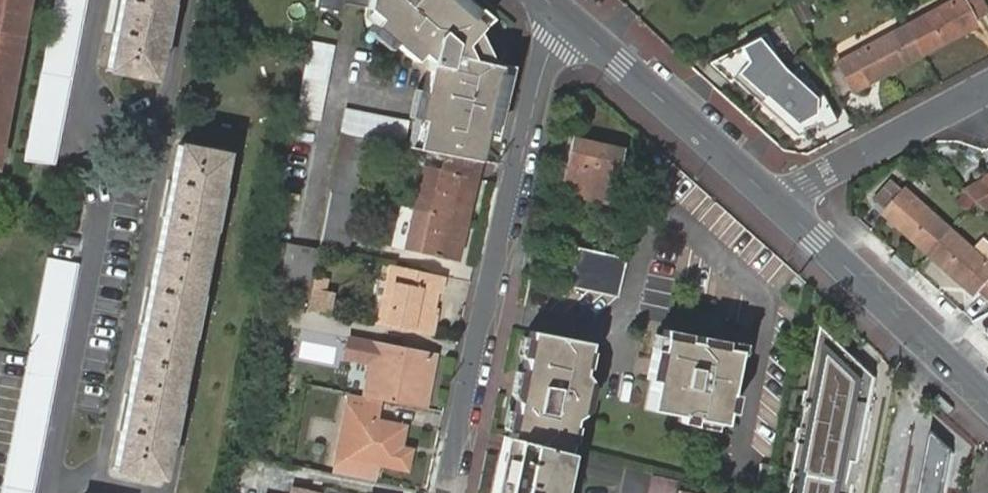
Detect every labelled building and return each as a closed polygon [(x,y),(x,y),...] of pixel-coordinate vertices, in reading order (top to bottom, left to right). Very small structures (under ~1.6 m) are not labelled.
[(0,128),(2,118),(16,43),(18,33),(24,0),(0,0),(0,130),(0,128)] [(23,160),(52,164),(84,0),(54,0),(23,160)] [(114,32),(106,69),(152,77),(160,38),(166,1),(167,0),(120,0),(114,32)] [(315,8),(340,13),(342,3),(365,9),(366,0),(316,0),(315,8)] [(477,161),(483,134),(486,121),(488,109),(498,66),(491,65),(482,62),(469,36),(474,29),(479,24),(452,0),(366,0),(365,9),(374,18),(369,23),(390,42),(411,59),(418,51),(426,58),(419,90),(416,105),(414,115),(413,117),(421,119),(415,147),(444,154),(477,161)] [(905,25),(920,54),(964,31),(961,25),(972,19),(986,12),(979,0),(951,0),(905,25)] [(374,18),(365,9),(363,18),(369,23),(374,18)] [(975,25),(972,19),(961,25),(964,31),(975,25)] [(385,48),(390,42),(369,23),(364,30),(385,48)] [(920,54),(905,25),(851,53),(849,49),(832,58),(849,91),(867,82),(864,76),(875,70),(878,76),(920,54)] [(482,62),(491,65),(474,29),(469,36),(482,62)] [(732,79),(794,136),(802,135),(802,130),(819,124),(821,129),(836,121),(822,94),(814,98),(785,68),(764,33),(708,63),(729,82),(732,79)] [(307,42),(305,55),(292,115),(318,121),(334,47),(307,42)] [(864,76),(867,82),(878,76),(875,70),(864,76)] [(406,115),(413,117),(414,115),(416,105),(419,90),(412,88),(408,103),(406,115)] [(339,131),(403,145),(408,119),(345,105),(339,131)] [(413,117),(407,146),(415,147),(421,119),(413,117)] [(365,138),(339,133),(328,188),(327,190),(329,191),(354,196),(365,138)] [(621,149),(574,139),(564,182),(574,184),(578,185),(585,187),(582,197),(586,198),(608,203),(609,199),(611,193),(615,175),(616,170),(621,149)] [(159,477),(223,153),(179,143),(114,468),(159,477)] [(473,177),(477,161),(444,154),(441,170),(440,171),(423,167),(414,208),(415,208),(416,208),(430,211),(431,212),(464,219),(473,177)] [(970,189),(987,206),(987,179),(970,189)] [(893,223),(929,256),(953,230),(907,190),(904,193),(892,182),(878,200),(888,210),(897,218),(893,223)] [(987,213),(987,212),(987,206),(970,189),(963,192),(976,204),(987,213)] [(356,196),(354,196),(329,191),(318,248),(345,255),(356,196)] [(454,261),(464,219),(431,212),(430,211),(416,208),(415,208),(405,250),(421,253),(421,254),(454,261)] [(884,215),(893,223),(897,218),(888,210),(884,215)] [(929,256),(965,288),(970,282),(980,292),(987,299),(987,244),(984,240),(975,250),(953,230),(929,256)] [(317,249),(288,243),(279,291),(308,296),(309,289),(312,275),(317,249)] [(577,248),(568,287),(617,298),(626,259),(577,248)] [(73,278),(77,263),(47,258),(44,273),(28,354),(12,436),(1,492),(32,492),(73,278)] [(440,293),(444,276),(392,265),(388,281),(394,283),(385,324),(431,335),(435,314),(432,313),(437,292),(440,293)] [(325,278),(312,275),(309,289),(311,289),(308,307),(327,311),(331,292),(323,291),(325,278)] [(394,283),(388,281),(379,323),(385,324),(394,283)] [(970,282),(965,288),(975,297),(980,292),(970,282)] [(825,323),(794,492),(855,492),(878,376),(825,323)] [(530,332),(509,437),(567,452),(568,442),(572,443),(575,426),(572,426),(574,419),(580,414),(587,380),(582,374),(583,367),(587,368),(590,351),(586,351),(588,344),(530,332)] [(699,344),(662,336),(647,407),(679,414),(678,420),(690,423),(692,416),(720,422),(735,350),(721,347),(722,341),(700,337),(699,344)] [(363,396),(423,408),(427,386),(424,385),(429,360),(432,360),(433,356),(374,344),(347,339),(344,357),(371,362),(363,396)] [(335,454),(331,474),(372,482),(376,463),(406,469),(410,450),(399,448),(403,426),(374,421),(378,400),(349,394),(342,425),(352,427),(345,456),(335,454)] [(342,425),(335,454),(345,456),(352,427),(342,425)] [(565,459),(567,452),(509,437),(508,444),(498,492),(558,492),(565,459)] [(677,480),(653,474),(649,492),(674,492),(677,480)]
